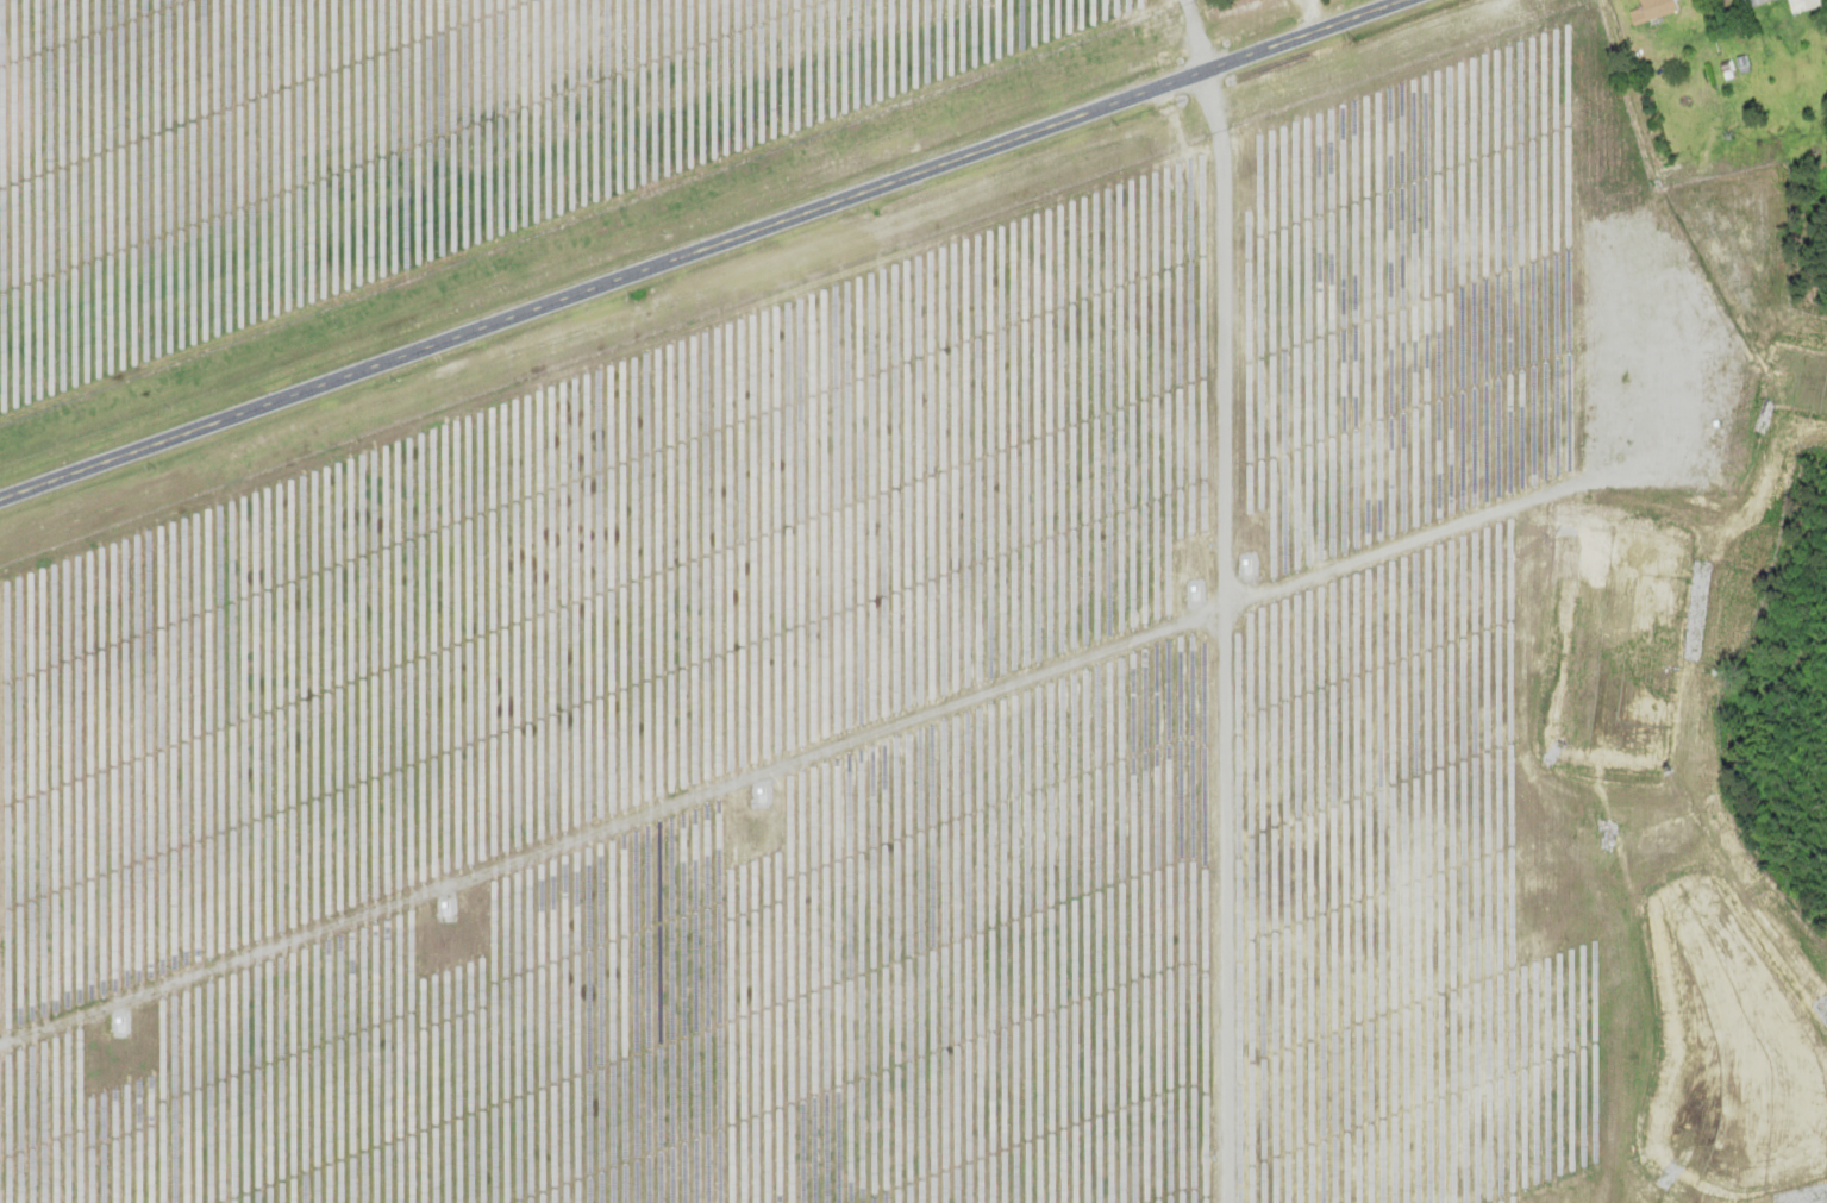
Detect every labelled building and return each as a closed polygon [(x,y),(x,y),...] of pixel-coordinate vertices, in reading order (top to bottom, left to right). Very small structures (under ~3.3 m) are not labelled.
[(1627,10),(1631,25),(1676,11),(1672,0),(1638,0),(1640,6),(1627,10)]
